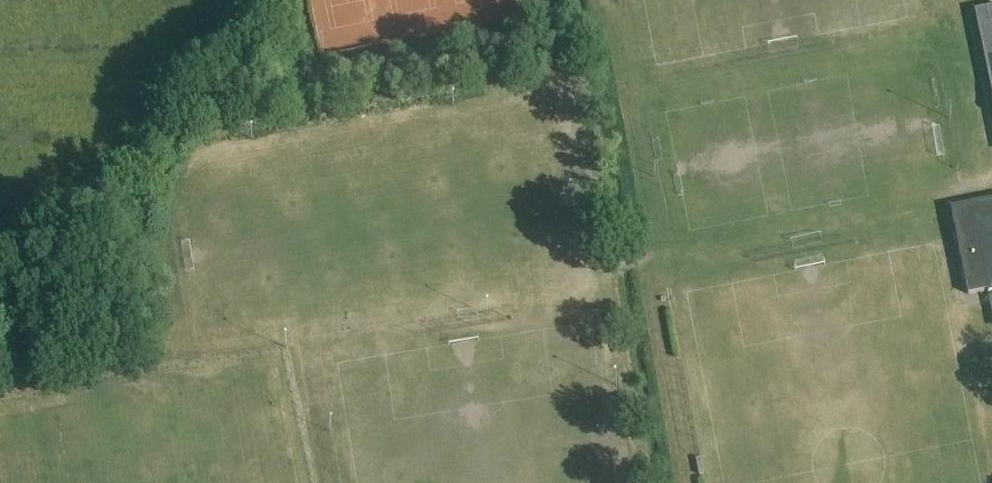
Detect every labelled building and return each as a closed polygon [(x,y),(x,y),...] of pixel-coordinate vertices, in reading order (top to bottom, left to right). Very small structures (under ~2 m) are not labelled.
[(974,12),(991,104),(991,9),(974,12)] [(948,209),(965,296),(984,292),(984,295),(991,293),(991,201),(948,209)]
